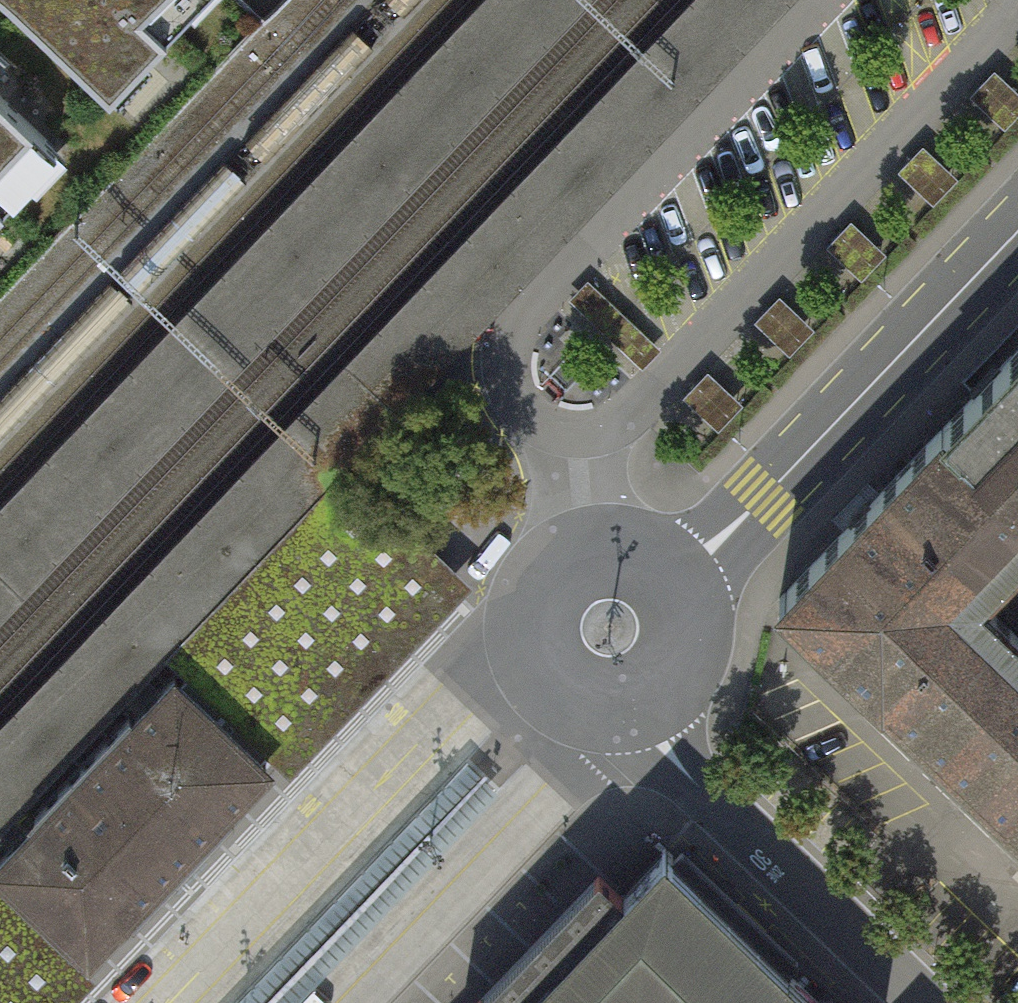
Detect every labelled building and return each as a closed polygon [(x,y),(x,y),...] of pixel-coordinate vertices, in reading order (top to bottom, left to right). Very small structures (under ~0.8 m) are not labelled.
[(789,0),(681,0),(0,716),(0,845),(177,662),(164,649),(265,545),(341,466),(348,458),(417,387),(789,0)] [(0,494),(0,602),(574,0),(476,0),(0,494)] [(194,0),(12,0),(107,90),(194,0)] [(809,60),(732,134),(749,152),(827,78),(809,60)] [(51,149),(0,102),(0,203),(51,149)] [(659,350),(588,283),(570,302),(641,369),(659,350)] [(959,403),(773,600),(1017,825),(1017,339),(959,403)] [(265,545),(164,649),(177,662),(182,667),(185,670),(229,712),(247,729),(271,752),(286,767),(390,659),(463,583),(341,466),(265,545)] [(0,845),(0,871),(54,922),(81,949),(271,752),(247,729),(229,712),(185,670),(177,662),(0,845)] [(504,783),(469,749),(228,1002),(296,1002),(504,783)] [(788,968),(798,957),(682,846),(674,855),(666,848),(646,869),(625,892),(624,893),(600,870),(584,886),(545,926),(491,981),(470,1002),(825,1002),(788,968)] [(81,949),(54,922),(0,871),(0,1002),(62,1002),(98,966),(81,949)]
